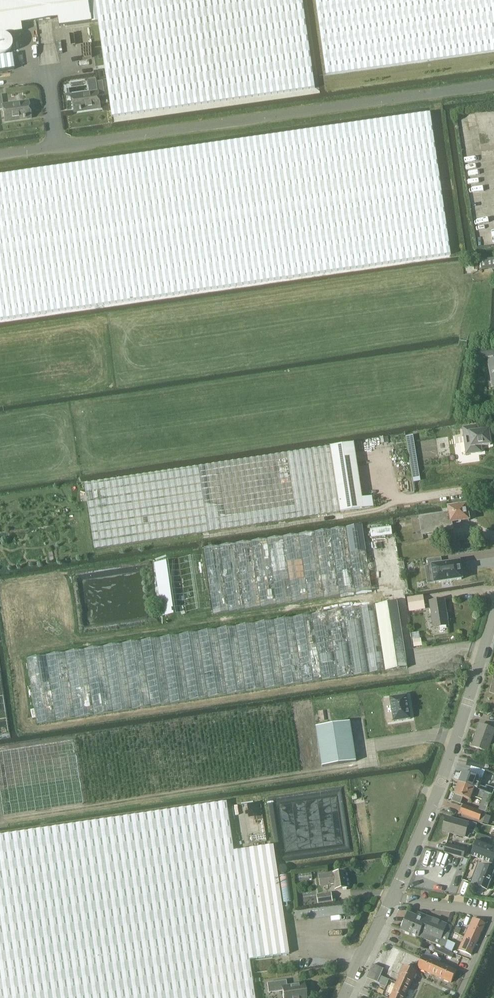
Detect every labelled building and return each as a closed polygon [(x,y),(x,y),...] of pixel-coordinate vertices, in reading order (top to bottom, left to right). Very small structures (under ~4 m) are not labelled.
[(60,26),(92,22),(89,0),(0,0),(0,35),(22,32),(21,24),(59,18),(60,26)] [(92,22),(99,21),(112,116),(316,88),(303,0),(89,0),(92,22)] [(326,76),(493,52),(493,0),(316,0),(326,76)] [(0,56),(0,70),(14,68),(13,54),(0,56)] [(99,96),(105,95),(103,81),(97,82),(98,92),(73,95),(75,111),(101,108),(99,96)] [(5,121),(31,118),(28,102),(3,105),(1,95),(0,96),(0,110),(3,109),(5,121)] [(0,175),(0,320),(451,254),(430,113),(0,175)] [(480,261),(482,270),(493,268),(493,259),(480,261)] [(493,348),(478,352),(479,359),(493,355),(493,349),(493,348)] [(464,428),(467,454),(482,452),(481,446),(491,445),(489,431),(480,432),(479,426),(464,428)] [(85,484),(95,550),(374,507),(372,497),(362,498),(354,443),(199,467),(85,484)] [(470,521),(467,505),(447,508),(448,514),(419,518),(422,535),(453,531),(452,524),(470,521)] [(363,525),(204,549),(214,615),(372,592),(363,525)] [(372,536),(394,533),(393,525),(371,528),(372,536)] [(471,537),(459,539),(461,548),(472,547),(471,537)] [(441,559),(428,560),(429,567),(432,567),(435,583),(462,579),(460,562),(442,565),(441,559)] [(425,609),(423,596),(407,598),(409,612),(425,609)] [(449,626),(445,600),(429,602),(433,628),(449,626)] [(28,659),(37,724),(408,668),(398,602),(376,605),(28,659)] [(414,639),(415,646),(422,645),(421,638),(414,639)] [(407,695),(390,698),(394,721),(410,719),(407,695)] [(350,722),(317,727),(323,767),(356,761),(350,722)] [(471,742),(472,745),(473,745),(473,746),(488,752),(493,734),(493,729),(481,724),(477,735),(476,734),(473,736),(471,742)] [(471,759),(469,766),(478,769),(480,762),(471,759)] [(459,783),(493,795),(493,791),(493,788),(477,782),(478,777),(464,771),(459,783)] [(486,812),(493,795),(459,783),(452,801),(461,804),(463,797),(470,800),(471,796),(483,800),(479,810),(464,805),(461,813),(479,820),(479,822),(483,823),(483,822),(486,815),(486,812)] [(226,802),(0,835),(0,997),(255,997),(249,959),(233,851),(226,802)] [(491,817),(486,815),(483,822),(489,824),(491,817)] [(472,822),(471,824),(447,817),(443,830),(469,837),(471,830),(476,831),(478,824),(472,822)] [(480,834),(478,840),(489,844),(491,838),(480,834)] [(489,844),(478,840),(472,855),(484,860),(482,864),(479,863),(472,883),(487,889),(493,871),(493,869),(490,868),(492,863),(493,863),(493,859),(493,846),(489,844)] [(447,844),(445,852),(463,857),(466,849),(447,844)] [(273,845),(233,851),(249,959),(288,954),(273,845)] [(320,886),(334,884),(335,889),(348,888),(345,871),(318,876),(320,886)] [(285,901),(291,900),(287,874),(281,875),(285,901)] [(332,901),(331,893),(317,895),(318,903),(332,901)] [(402,930),(402,931),(418,937),(418,938),(432,943),(444,948),(453,926),(446,923),(421,914),(417,913),(416,917),(408,914),(402,930)] [(474,918),(468,930),(465,937),(477,942),(485,924),(474,918)] [(462,929),(457,927),(454,932),(460,935),(462,929)] [(471,955),(477,942),(465,937),(459,950),(471,955)] [(455,944),(447,941),(444,948),(452,951),(455,944)] [(418,968),(419,968),(434,975),(440,963),(423,956),(418,968)] [(456,970),(440,963),(434,975),(451,982),(456,970)] [(374,964),(370,971),(381,976),(384,969),(374,964)] [(416,972),(404,967),(397,983),(409,988),(416,972)] [(378,983),(381,976),(370,971),(367,978),(378,983)] [(267,983),(268,993),(282,991),(283,997),(306,997),(306,996),(306,993),(306,990),(305,988),(304,984),(287,986),(286,980),(267,983)] [(409,988),(397,983),(391,997),(405,997),(409,988)]
